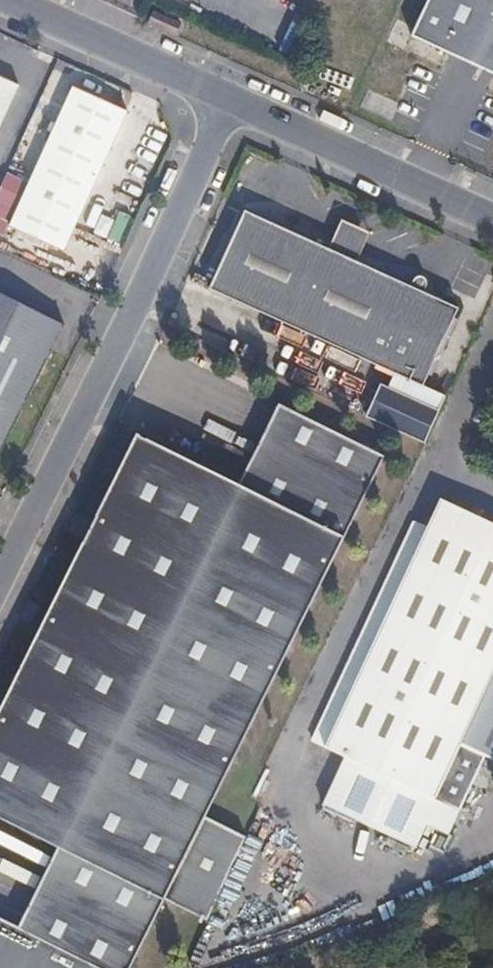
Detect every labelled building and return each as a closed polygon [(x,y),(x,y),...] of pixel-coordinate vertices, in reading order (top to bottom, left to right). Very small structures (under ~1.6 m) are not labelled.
[(426,43),(492,73),(492,0),(445,0),(426,43)] [(158,18),(153,31),(181,44),(187,32),(158,18)] [(5,139),(27,93),(0,80),(0,136),(5,139)] [(82,96),(16,233),(71,259),(135,123),(82,96)] [(362,256),(335,244),(295,224),(253,203),(214,282),(288,319),(279,337),(317,355),(327,337),(364,354),(424,384),(463,307),(428,289),(431,285),(432,280),(430,276),(427,274),(421,273),(417,278),(416,282),(362,256)] [(346,218),(335,244),(362,256),(372,231),(346,218)] [(73,327),(0,289),(0,464),(73,327)] [(244,841),(204,821),(385,464),(354,448),(280,409),(239,491),(139,438),(0,714),(0,823),(57,852),(17,930),(0,922),(0,967),(131,967),(166,893),(208,914),(244,841)] [(442,503),(428,531),(410,569),(324,748),(350,761),(460,813),(485,760),(492,764),(492,527),(442,503)] [(312,742),(324,748),(410,569),(428,531),(415,525),(312,742)] [(426,823),(415,847),(430,854),(442,830),(426,823)]
